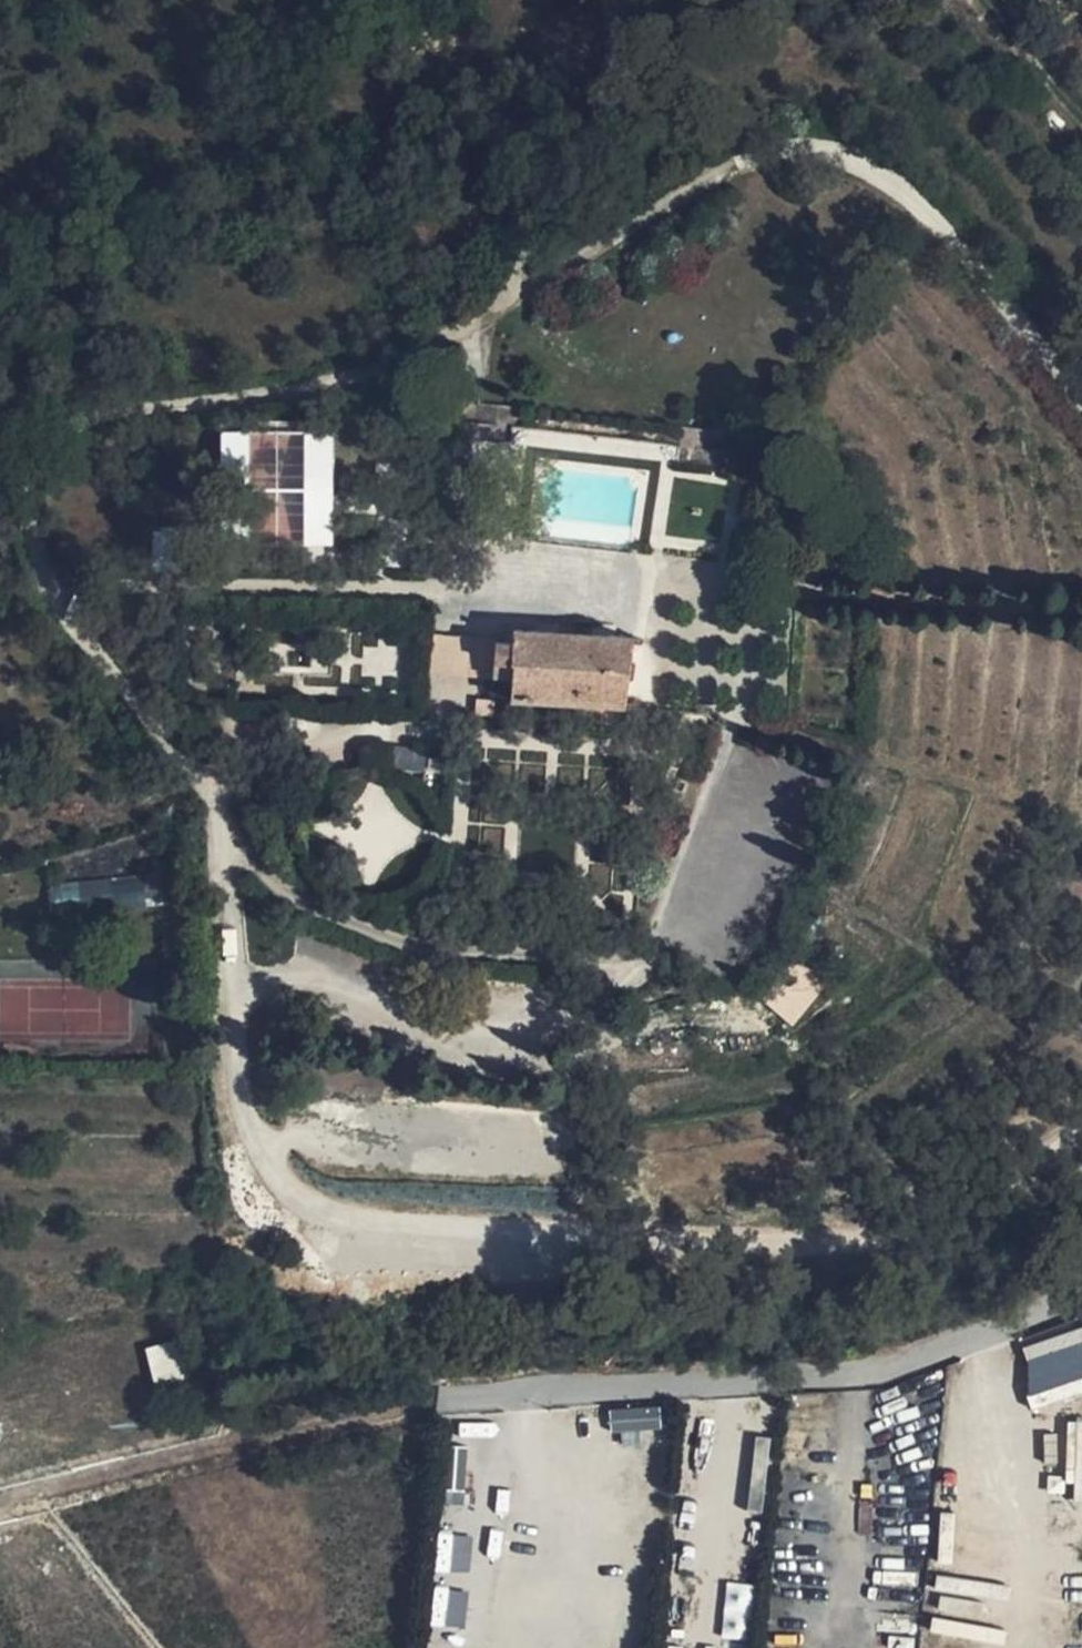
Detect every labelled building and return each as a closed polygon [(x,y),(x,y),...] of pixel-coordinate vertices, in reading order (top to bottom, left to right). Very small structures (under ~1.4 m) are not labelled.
[(247,544),(333,544),(333,432),(222,432),(222,482),(247,482),(247,544)] [(634,637),(515,631),(514,644),(496,643),(493,677),(512,678),(511,700),(624,705),(634,637)] [(369,773),(314,815),(364,880),(419,838),(369,773)] [(161,874),(50,885),(54,917),(164,905),(161,874)] [(763,1000),(790,1024),(821,990),(794,966),(763,1000)] [(1081,1395),(1081,1332),(1022,1338),(1028,1400),(1081,1395)] [(176,1340),(145,1348),(154,1383),(185,1375),(176,1340)] [(660,1430),(660,1408),(610,1409),(611,1432),(660,1430)] [(756,1437),(747,1509),(761,1511),(770,1439),(756,1437)] [(468,1570),(470,1537),(442,1534),(439,1568),(468,1570)] [(748,1637),(746,1584),(724,1584),(725,1638),(748,1637)] [(432,1589),(432,1627),(466,1627),(466,1589),(432,1589)]
